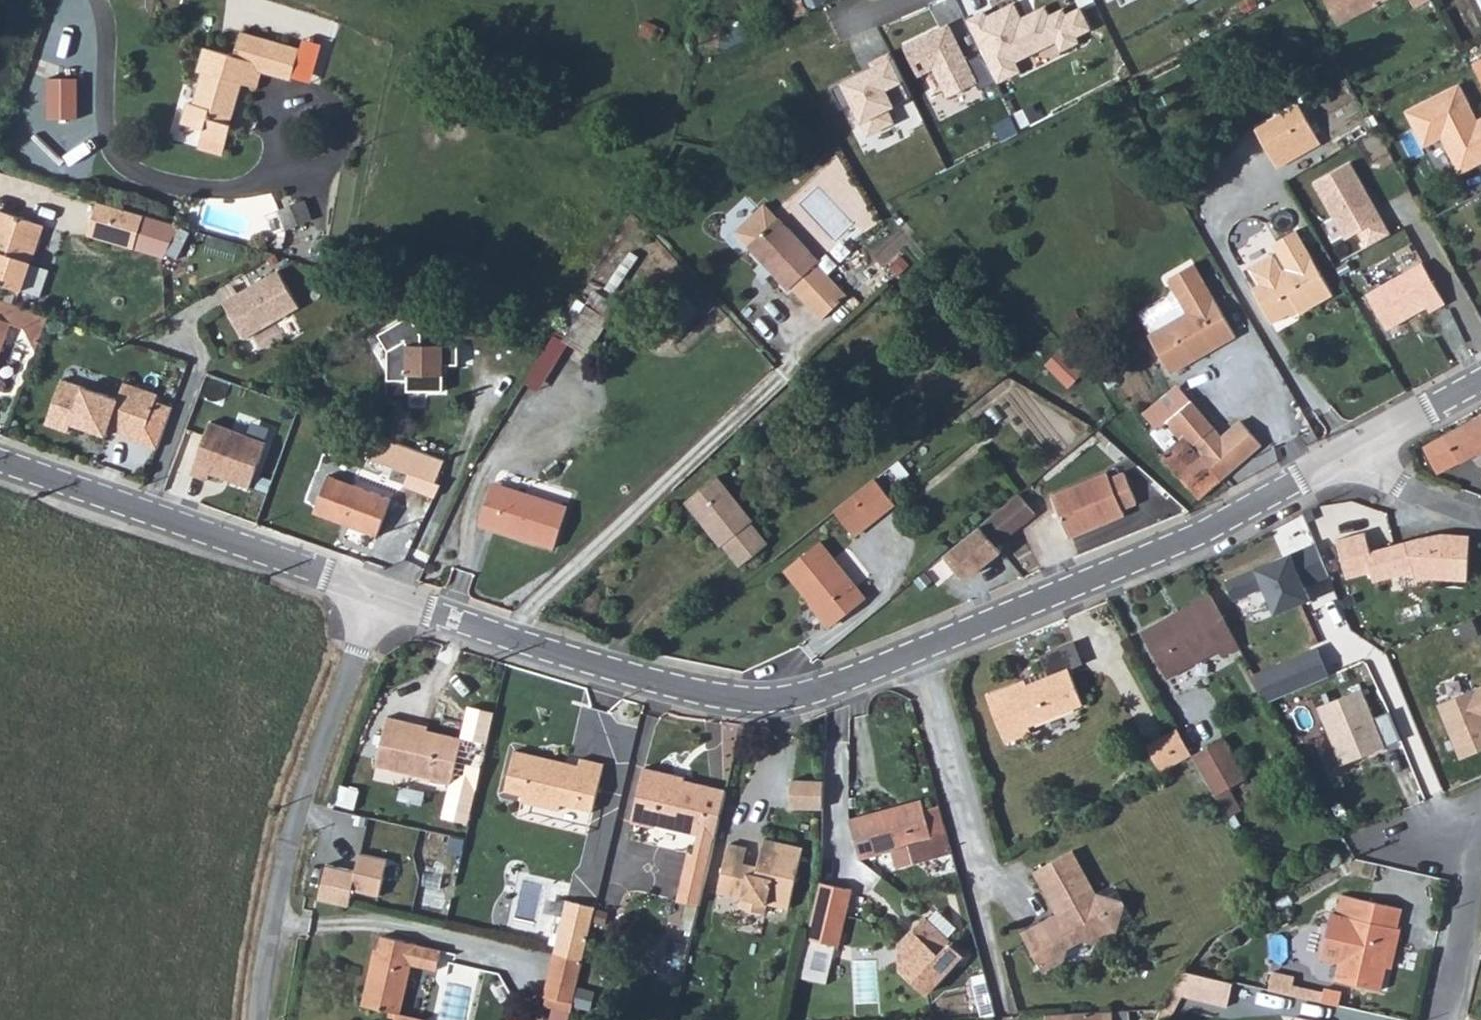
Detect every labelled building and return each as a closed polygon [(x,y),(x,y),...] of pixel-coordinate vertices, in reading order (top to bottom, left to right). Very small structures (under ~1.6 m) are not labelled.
[(1377,0),(1329,0),(1338,19),(1377,0)] [(948,25),(903,49),(919,78),(933,70),(947,96),(974,81),(980,91),(998,81),(983,52),(967,60),(948,25)] [(293,82),(303,50),(240,31),(233,53),(207,45),(200,69),(208,71),(198,105),(191,103),(185,122),(207,128),(201,147),(226,154),(234,127),(228,125),(232,112),(238,114),(248,81),(259,85),(262,73),(293,82)] [(888,62),(840,85),(866,138),(895,124),(882,96),(901,87),(888,62)] [(1408,102),(1417,121),(1429,116),(1438,135),(1444,132),(1461,168),(1480,159),(1480,115),(1464,77),(1408,102)] [(1281,153),(1327,131),(1311,102),(1265,125),(1281,153)] [(1332,143),(1327,131),(1281,153),(1287,164),(1332,143)] [(1350,161),(1311,182),(1342,238),(1381,217),(1350,161)] [(138,249),(148,216),(103,202),(91,234),(138,249)] [(308,203),(297,207),(281,215),(289,232),(305,225),(316,221),(308,203)] [(771,205),(741,232),(789,284),(793,281),(824,315),(847,294),(817,261),(820,259),(771,205)] [(0,215),(0,285),(20,291),(39,227),(0,215)] [(1303,225),(1278,237),(1290,264),(1258,280),(1276,315),(1301,301),(1305,308),(1338,292),(1303,225)] [(1155,333),(1175,374),(1243,341),(1206,265),(1178,279),(1195,314),(1155,333)] [(1425,265),(1370,292),(1386,325),(1427,305),(1432,314),(1446,308),(1425,265)] [(277,267),(224,299),(246,336),(299,304),(277,267)] [(612,318),(591,303),(565,338),(585,354),(612,318)] [(41,335),(47,322),(0,306),(0,359),(13,325),(41,335)] [(422,335),(411,316),(378,335),(388,351),(387,380),(407,380),(407,391),(443,392),(443,365),(458,365),(458,345),(422,345),(422,335)] [(1056,348),(1044,372),(1074,387),(1086,363),(1056,348)] [(104,388),(60,370),(42,414),(64,423),(67,416),(103,430),(105,425),(136,438),(155,392),(122,378),(116,392),(104,388)] [(1179,442),(1215,482),(1259,449),(1240,423),(1219,438),(1191,400),(1166,418),(1182,440),(1179,442)] [(207,414),(188,467),(205,474),(207,467),(248,483),(265,436),(207,414)] [(1450,433),(1464,454),(1480,446),(1480,414),(1450,433)] [(439,449),(383,429),(371,426),(367,437),(378,442),(374,454),(416,469),(430,474),(439,449)] [(1199,494),(1215,482),(1179,442),(1171,449),(1163,455),(1199,494)] [(416,469),(374,454),(370,464),(412,479),(416,469)] [(1110,464),(1056,484),(1068,524),(1125,507),(1123,500),(1138,495),(1126,465),(1112,471),(1110,464)] [(716,469),(684,495),(734,560),(767,535),(716,469)] [(376,532),(388,496),(326,475),(314,511),(376,532)] [(870,475),(831,505),(848,528),(886,500),(870,475)] [(565,505),(493,483),(479,524),(552,546),(565,505)] [(1021,487),(977,518),(993,538),(1036,508),(1021,487)] [(974,529),(937,560),(958,584),(995,553),(974,529)] [(1424,531),(1369,547),(1366,531),(1335,539),(1349,579),(1373,571),(1375,581),(1412,572),(1416,579),(1467,581),(1467,533),(1447,532),(1424,531)] [(810,537),(774,563),(798,595),(804,592),(821,614),(852,591),(810,537)] [(1317,546),(1231,580),(1238,596),(1261,587),(1273,616),(1313,600),(1308,588),(1330,579),(1317,546)] [(1178,627),(1174,620),(1148,633),(1170,680),(1222,655),(1224,660),(1242,652),(1217,596),(1198,603),(1199,607),(1203,615),(1178,627)] [(1199,607),(1174,620),(1178,627),(1203,615),(1199,607)] [(1086,640),(1050,653),(1060,674),(1040,683),(1037,678),(997,693),(1017,741),(1043,731),(1040,725),(1095,703),(1080,667),(1094,662),(1086,640)] [(1256,673),(1250,677),(1262,698),(1267,696),(1256,673)] [(1439,704),(1462,759),(1480,751),(1480,687),(1439,704)] [(1362,691),(1319,707),(1341,765),(1384,748),(1362,691)] [(396,703),(378,699),(367,747),(446,766),(456,722),(396,707),(396,703)] [(1199,747),(1186,722),(1173,730),(1186,756),(1200,750),(1199,747)] [(1232,729),(1199,747),(1200,750),(1221,789),(1254,772),(1232,729)] [(1155,739),(1170,766),(1186,756),(1173,730),(1155,739)] [(554,752),(555,744),(508,733),(498,775),(518,780),(517,789),(552,797),(555,788),(588,797),(600,748),(571,741),(569,747),(568,755),(554,752)] [(569,747),(555,744),(554,752),(568,755),(569,747)] [(717,812),(724,787),(682,778),(683,773),(641,763),(627,820),(652,825),(656,824),(701,834),(705,810),(717,812)] [(712,836),(717,812),(705,810),(701,834),(712,836)] [(958,865),(945,816),(925,821),(922,810),(851,829),(861,869),(892,861),(898,879),(958,865)] [(766,902),(784,907),(800,847),(762,839),(755,864),(753,874),(738,870),(740,862),(744,843),(727,838),(713,889),(741,895),(737,907),(761,914),(766,902)] [(1125,932),(1102,892),(1078,849),(1038,871),(1060,914),(1027,934),(1048,973),(1071,962),(1065,953),(1097,936),(1102,944),(1125,932)] [(320,903),(350,909),(353,893),(378,899),(387,862),(360,855),(356,872),(328,866),(320,903)] [(753,874),(755,864),(740,862),(738,870),(753,874)] [(1122,882),(1102,892),(1125,932),(1144,923),(1122,882)] [(576,944),(590,890),(562,883),(548,938),(576,944)] [(846,896),(817,889),(812,913),(804,947),(833,955),(846,896)] [(1394,938),(1402,939),(1406,923),(1403,922),(1406,906),(1347,894),(1344,911),(1352,912),(1339,974),(1384,983),(1389,960),(1394,938)] [(929,919),(904,947),(905,974),(931,997),(969,955),(929,919)] [(1065,953),(1071,962),(1080,965),(1098,956),(1102,944),(1097,936),(1065,953)] [(440,953),(383,938),(379,950),(376,950),(362,1010),(399,1019),(411,967),(435,973),(440,953)] [(563,1007),(576,944),(548,938),(537,981),(545,984),(543,989),(558,992),(554,1004),(563,1007)] [(1397,961),(1402,939),(1394,938),(1389,960),(1397,961)] [(1238,978),(1192,969),(1181,994),(1233,1005),(1238,978)] [(1274,969),(1270,986),(1292,991),(1293,983),(1295,984),(1296,974),(1274,969)] [(1292,991),(1325,998),(1326,990),(1295,984),(1293,983),(1292,991)] [(1298,1010),(1295,1019),(1326,1019),(1327,1015),(1298,1010)] [(1049,1014),(1050,1019),(1118,1019),(1118,1012),(1049,1014)]
